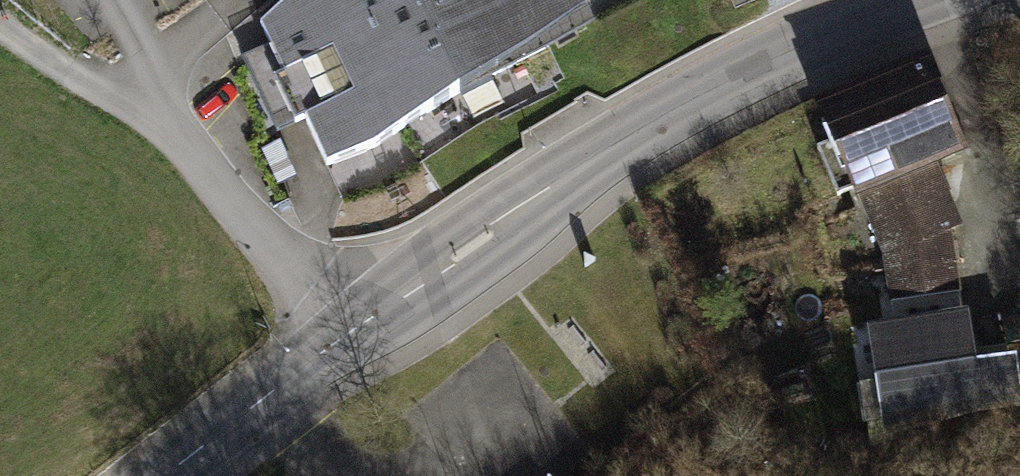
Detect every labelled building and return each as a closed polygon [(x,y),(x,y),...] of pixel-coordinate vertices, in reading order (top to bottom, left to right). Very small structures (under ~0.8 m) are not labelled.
[(260,23),(284,74),(274,79),(295,123),(305,119),(326,165),(375,147),(458,93),(443,60),(572,0),(287,0),(260,23)] [(921,67),(826,106),(839,138),(817,147),(838,195),(860,186),(928,156),(955,145),(921,67)] [(957,224),(928,156),(860,186),(889,254),(946,229),(957,224)] [(946,229),(889,254),(897,331),(959,320),(946,229)] [(959,320),(897,331),(875,333),(891,426),(968,402),(1014,399),(1006,346),(965,351),(961,319),(959,320)]
